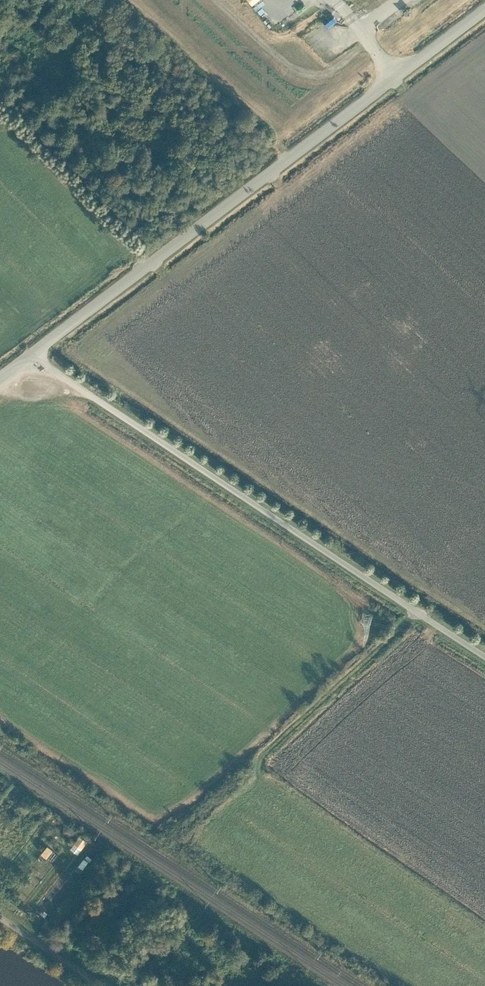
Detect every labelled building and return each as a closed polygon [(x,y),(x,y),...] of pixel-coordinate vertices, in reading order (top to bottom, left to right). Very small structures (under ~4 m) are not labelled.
[(78,853),(88,840),(80,834),(70,846),(78,853)]
